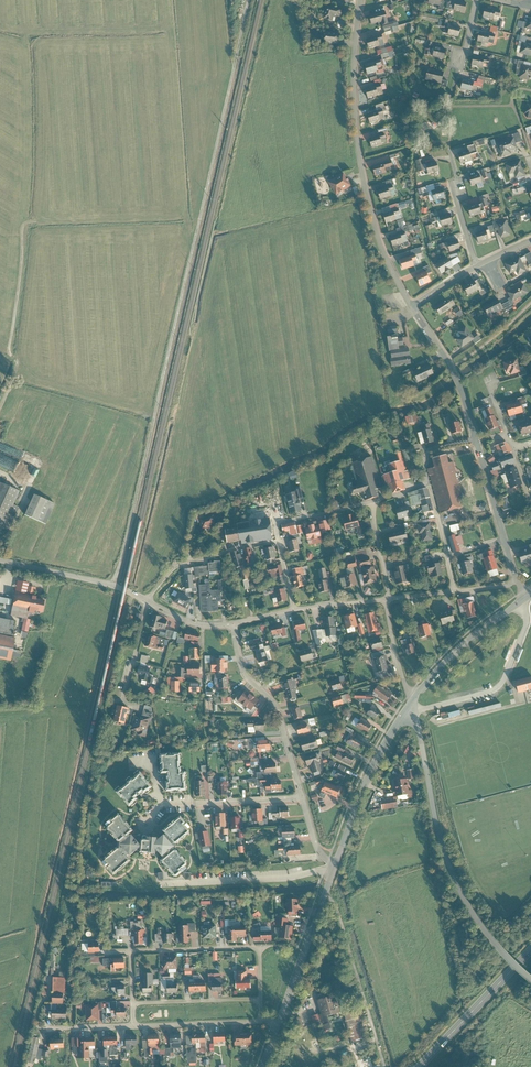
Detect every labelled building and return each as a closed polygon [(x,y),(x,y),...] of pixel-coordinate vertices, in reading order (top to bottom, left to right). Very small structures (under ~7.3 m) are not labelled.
[(465,12),(467,3),(456,0),(454,9),(465,12)] [(344,8),(327,4),(324,19),(333,21),(334,17),(342,18),(344,8)] [(502,10),(485,7),(483,18),(495,20),(496,15),(501,16),(502,10)] [(385,10),(370,14),(372,24),(382,22),(382,24),(389,23),(385,10)] [(529,17),(528,23),(518,20),(517,26),(530,30),(530,18),(529,17)] [(448,20),(440,18),(438,27),(444,28),(443,34),(460,37),(461,28),(447,25),(448,20)] [(346,22),(339,21),(338,27),(344,29),(346,22)] [(339,31),(324,30),(323,42),(338,43),(339,31)] [(496,36),(480,32),(479,35),(477,41),(489,44),(490,39),(495,40),(496,36)] [(382,34),(367,38),(369,49),(385,45),(382,34)] [(520,35),(518,42),(523,43),(522,47),(518,46),(516,52),(530,56),(530,44),(526,42),(527,37),(520,35)] [(435,43),(428,41),(426,48),(429,49),(427,55),(444,60),(447,52),(433,48),(435,43)] [(392,51),(388,52),(387,49),(379,52),(381,59),(393,56),(392,51)] [(470,65),(488,68),(490,59),(472,55),(470,65)] [(382,62),(365,67),(367,76),(385,72),(382,62)] [(522,65),(519,78),(530,80),(530,78),(530,66),(522,65)] [(444,71),(428,67),(425,80),(441,84),(440,86),(447,88),(449,81),(442,79),(444,71)] [(475,82),(463,79),(461,89),(473,91),(474,86),(484,87),(485,80),(476,78),(475,82)] [(382,86),(365,90),(367,98),(383,94),(383,91),(387,90),(385,83),(381,84),(382,86)] [(378,112),(368,115),(370,124),(386,120),(383,110),(387,110),(385,103),(376,106),(378,112)] [(519,132),(513,134),(516,143),(522,141),(519,132)] [(384,133),(369,138),(372,147),(387,142),(384,133)] [(513,134),(496,139),(501,157),(512,154),(511,151),(518,149),(516,143),(513,134)] [(469,151),(458,154),(460,163),(473,160),(471,154),(477,153),(475,145),(468,147),(469,151)] [(521,159),(507,164),(505,164),(508,175),(515,173),(516,178),(526,175),(521,159)] [(392,161),(373,167),(375,175),(387,172),(386,168),(393,166),(392,161)] [(437,161),(420,165),(422,172),(427,171),(428,174),(439,171),(437,161)] [(479,172),(468,176),(472,186),(477,185),(478,189),(484,187),(483,185),(490,183),(487,173),(480,175),(479,172)] [(342,173),(327,182),(336,196),(351,186),(342,173)] [(394,184),(378,189),(381,199),(397,194),(394,184)] [(444,191),(432,195),(435,206),(443,204),(441,200),(446,198),(444,191)] [(489,194),(480,197),(482,203),(483,207),(492,204),(489,194)] [(482,203),(468,206),(471,217),(481,214),(481,212),(484,211),(483,207),(482,203)] [(399,209),(383,214),(386,223),(402,219),(399,209)] [(521,219),(520,215),(528,214),(527,210),(515,212),(516,220),(521,219)] [(453,223),(450,213),(439,217),(431,219),(432,224),(438,222),(440,227),(453,223)] [(506,217),(493,221),(494,225),(496,229),(498,228),(501,239),(512,235),(506,217)] [(488,230),(475,234),(478,244),(492,240),(491,233),(496,232),(494,225),(487,227),(488,230)] [(401,233),(390,236),(393,247),(403,244),(404,247),(409,246),(408,241),(404,242),(402,236),(401,233)] [(459,240),(439,244),(440,253),(461,249),(459,240)] [(520,258),(523,264),(528,261),(530,265),(530,253),(520,258)] [(416,255),(400,259),(403,270),(415,267),(414,264),(418,263),(416,255)] [(437,257),(433,259),(441,274),(454,267),(448,257),(440,262),(437,257)] [(519,257),(505,264),(510,274),(516,271),(518,275),(526,271),(523,264),(520,258),(519,257)] [(432,281),(429,274),(433,272),(430,265),(420,269),(422,273),(416,276),(421,286),(432,281)] [(474,280),(463,286),(468,297),(477,292),(485,288),(481,279),(475,282),(474,280)] [(524,284),(508,292),(512,301),(529,293),(524,284)] [(449,296),(434,306),(441,315),(455,305),(449,296)] [(498,299),(483,306),(489,317),(503,310),(501,305),(498,299)] [(509,301),(501,305),(503,310),(504,313),(513,309),(509,301)] [(397,326),(387,327),(387,334),(398,333),(397,326)] [(466,326),(457,332),(461,337),(457,340),(462,347),(472,340),(474,344),(484,337),(479,330),(473,335),(466,326)] [(399,336),(388,337),(389,351),(390,351),(400,350),(399,336)] [(400,350),(390,351),(392,366),(411,364),(410,349),(400,350)] [(517,358),(503,362),(507,376),(518,373),(519,377),(526,375),(525,370),(520,371),(517,358)] [(430,364),(413,372),(418,383),(435,375),(430,364)] [(521,402),(507,405),(509,417),(523,414),(521,402)] [(491,408),(485,410),(488,417),(485,419),(490,430),(499,427),(491,408)] [(460,421),(449,424),(452,434),(463,432),(460,421)] [(519,424),(522,435),(530,433),(530,421),(519,424)] [(431,429),(418,432),(422,445),(434,441),(431,429)] [(512,453),(507,442),(495,446),(499,458),(512,453)] [(456,448),(458,455),(470,451),(468,445),(456,448)] [(447,454),(432,458),(435,467),(428,469),(439,513),(465,506),(454,462),(450,463),(447,454)] [(492,455),(487,460),(491,464),(496,459),(492,455)] [(373,457),(352,463),(358,486),(350,488),(352,496),(363,493),(365,501),(379,497),(377,490),(382,488),(373,457)] [(401,460),(388,464),(391,472),(383,475),(387,487),(391,486),(393,493),(406,489),(404,481),(411,479),(408,471),(405,472),(401,460)] [(516,467),(504,471),(505,474),(501,475),(504,485),(508,484),(510,489),(522,485),(516,467)] [(295,470),(288,473),(290,480),(298,478),(295,470)] [(8,530),(18,507),(14,505),(20,492),(0,483),(0,526),(8,530)] [(302,487),(293,489),(294,493),(287,495),(288,499),(287,499),(290,514),(303,511),(300,499),(305,498),(302,487)] [(428,488),(408,493),(411,507),(421,504),(423,513),(434,510),(428,488)] [(55,503),(33,494),(25,515),(46,524),(55,503)] [(509,496),(500,499),(504,510),(512,508),(509,496)] [(407,506),(395,510),(398,519),(410,516),(407,506)] [(267,508),(242,512),(244,521),(269,517),(267,508)] [(353,514),(347,515),(347,517),(343,518),(346,530),(357,527),(360,527),(360,524),(357,515),(353,516),(353,514)] [(214,515),(198,519),(202,531),(218,526),(214,515)] [(309,527),(304,528),(307,540),(322,537),(321,533),(332,531),(330,520),(319,522),(319,525),(315,526),(315,524),(309,525),(309,527)] [(237,527),(224,529),(226,543),(241,541),(242,545),(273,539),(270,521),(252,524),(251,522),(237,524),(237,527)] [(371,521),(360,524),(360,527),(357,527),(359,535),(366,534),(365,529),(373,527),(371,521)] [(296,522),(281,525),(283,532),(289,531),(290,536),(299,534),(296,522)] [(431,522),(418,524),(419,534),(422,534),(423,542),(433,541),(431,522)] [(453,536),(447,538),(452,554),(461,551),(456,535),(459,534),(458,531),(461,530),(458,522),(449,525),(453,536)] [(399,532),(388,535),(390,544),(408,541),(406,532),(409,531),(408,524),(398,526),(399,532)] [(299,539),(288,541),(291,553),(301,550),(299,539)] [(519,552),(522,565),(530,563),(530,545),(529,545),(530,549),(519,552)] [(251,547),(244,549),(246,557),(244,558),(245,564),(251,563),(250,557),(253,556),(251,547)] [(275,547),(262,549),(264,561),(277,559),(275,547)] [(490,557),(483,559),(489,578),(500,575),(492,550),(488,552),(490,557)] [(242,554),(238,555),(237,551),(231,553),(236,569),(240,568),(245,566),(242,554)] [(472,560),(460,563),(463,575),(475,572),(472,560)] [(214,563),(209,563),(209,573),(222,572),(221,561),(214,561),(214,563)] [(441,563),(427,566),(429,574),(433,573),(434,577),(444,575),(441,563)] [(282,565),(264,568),(266,576),(277,574),(279,585),(286,584),(282,565)] [(407,565),(393,568),(397,584),(410,581),(407,565)] [(245,566),(240,568),(246,590),(251,589),(245,566)] [(308,566),(292,569),(296,588),(308,585),(306,575),(309,574),(308,566)] [(362,568),(365,584),(378,582),(375,566),(362,568)] [(326,568),(318,569),(320,579),(328,578),(326,568)] [(347,575),(344,576),(344,578),(346,586),(347,587),(358,585),(355,573),(353,573),(347,575)] [(195,575),(185,576),(185,589),(195,588),(195,575)] [(328,580),(319,582),(321,593),(330,592),(328,580)] [(17,581),(10,616),(24,618),(21,631),(28,632),(30,620),(27,619),(29,613),(33,614),(34,611),(42,612),(44,601),(36,599),(38,588),(28,586),(28,583),(17,581)] [(211,584),(199,585),(201,612),(219,611),(219,607),(225,606),(225,600),(222,600),(221,589),(211,590),(211,584)] [(286,588),(275,591),(277,598),(273,599),(274,603),(278,602),(278,605),(289,602),(286,588)] [(192,599),(175,590),(172,596),(176,597),(173,602),(187,609),(192,599)] [(463,596),(457,597),(461,613),(465,612),(467,619),(478,616),(473,596),(464,598),(463,596)] [(0,597),(0,603),(4,604),(2,614),(9,615),(12,599),(0,597)] [(374,612),(365,614),(368,627),(377,625),(374,612)] [(452,612),(440,615),(443,625),(455,622),(452,612)] [(355,614),(343,616),(346,629),(347,629),(355,627),(358,626),(355,614)] [(162,617),(153,615),(149,628),(160,630),(160,628),(166,629),(168,621),(161,620),(162,617)] [(335,616),(324,617),(325,630),(326,636),(330,636),(337,635),(335,616)] [(13,636),(16,621),(0,618),(0,633),(13,636)] [(305,620),(294,623),(295,629),(293,630),(296,642),(301,641),(299,631),(307,629),(305,620)] [(430,624),(417,626),(420,638),(432,635),(430,624)] [(281,626),(271,628),(272,635),(282,633),(281,626)] [(178,633),(167,630),(165,636),(176,639),(178,633)] [(325,630),(313,630),(315,639),(326,636),(325,630)] [(200,634),(186,632),(185,638),(185,639),(198,642),(200,634)] [(169,640),(147,634),(144,646),(163,651),(164,645),(168,646),(169,640)] [(10,661),(15,637),(0,635),(0,659),(10,661)] [(381,639),(371,642),(374,650),(383,647),(381,639)] [(260,663),(268,661),(265,651),(270,649),(269,645),(265,646),(263,641),(244,646),(245,652),(257,649),(260,663)] [(415,644),(404,645),(405,649),(407,649),(407,654),(416,653),(415,644)] [(199,649),(190,648),(189,657),(189,659),(199,660),(199,649)] [(311,649),(299,653),(302,662),(314,659),(311,649)] [(149,657),(141,655),(140,663),(148,664),(149,657)] [(386,655),(374,658),(378,673),(390,669),(386,655)] [(225,658),(216,658),(216,663),(212,663),(212,673),(226,673),(226,669),(229,669),(229,662),(225,662),(225,658)] [(151,670),(139,666),(137,674),(143,676),(141,684),(146,686),(151,670)] [(187,668),(177,668),(178,678),(185,677),(185,674),(200,674),(200,668),(187,668)] [(229,675),(214,675),(214,680),(218,680),(219,688),(229,688),(229,675)] [(178,678),(168,677),(168,685),(171,685),(171,693),(180,693),(180,681),(185,682),(185,677),(178,678)] [(516,682),(519,693),(530,690),(530,678),(516,682)] [(284,681),(286,690),(295,688),(293,679),(284,681)] [(341,680),(331,683),(333,691),(343,688),(341,680)] [(200,683),(189,683),(189,692),(200,692),(200,683)] [(392,695),(378,685),(373,692),(387,701),(392,695)] [(286,690),(289,700),(297,698),(295,688),(286,690)] [(258,702),(244,692),(241,696),(239,695),(234,703),(249,714),(250,712),(254,715),(258,709),(255,707),(258,702)] [(341,696),(331,699),(334,707),(344,704),(341,696)] [(502,702),(469,711),(470,714),(503,706),(502,702)] [(129,708),(117,705),(113,722),(125,725),(129,708)] [(381,711),(371,705),(367,713),(376,719),(381,711)] [(154,708),(145,706),(143,714),(135,712),(130,730),(140,733),(143,731),(143,726),(149,727),(154,708)] [(301,707),(292,710),(295,720),(304,717),(301,707)] [(373,725),(361,718),(355,727),(368,734),(373,725)] [(256,733),(256,731),(265,731),(265,722),(247,723),(247,728),(249,728),(249,733),(256,733)] [(308,724),(297,727),(298,734),(310,732),(308,724)] [(364,740),(352,734),(347,743),(359,749),(364,740)] [(316,737),(301,741),(303,751),(319,747),(318,745),(322,744),(321,738),(317,740),(316,737)] [(268,740),(257,741),(258,750),(258,752),(263,752),(271,751),(270,744),(268,744),(268,740)] [(258,750),(257,741),(247,742),(247,750),(258,750)] [(408,754),(412,746),(406,743),(402,751),(408,754)] [(347,749),(339,745),(336,751),(338,752),(335,758),(351,766),(355,758),(345,752),(347,749)] [(180,753),(160,754),(161,773),(168,773),(168,781),(166,781),(166,792),(186,791),(186,771),(181,771),(180,753)] [(317,753),(305,756),(307,766),(311,765),(313,773),(322,771),(317,753)] [(277,772),(277,764),(264,764),(264,773),(272,772),(277,772)] [(347,773),(337,769),(334,776),(344,780),(347,773)] [(153,787),(139,771),(115,792),(128,807),(137,800),(135,798),(142,792),(144,794),(153,787)] [(221,777),(221,782),(217,782),(217,796),(228,795),(228,782),(227,782),(227,777),(221,777)] [(408,779),(395,781),(397,800),(413,799),(411,784),(409,785),(408,779)] [(205,781),(195,781),(196,797),(205,797),(205,781)] [(266,790),(282,789),(281,781),(270,781),(270,785),(266,785),(266,790)] [(341,789),(325,782),(319,797),(325,800),(327,794),(337,798),(341,789)] [(397,799),(381,802),(382,810),(398,808),(397,800),(397,799)] [(289,807),(280,807),(280,812),(269,813),(269,820),(273,820),(273,817),(289,817),(289,807)] [(263,809),(252,810),(253,815),(253,823),(264,823),(263,809)] [(226,813),(215,814),(216,827),(223,827),(227,827),(226,813)] [(120,814),(106,825),(120,842),(120,848),(102,863),(113,875),(131,860),(128,857),(139,848),(139,853),(155,854),(155,850),(163,859),(160,861),(173,877),(188,864),(176,850),(176,844),(191,831),(179,817),(162,831),(165,834),(156,842),(156,838),(140,837),(140,845),(131,834),(134,831),(120,814)] [(241,817),(231,817),(231,830),(241,829),(241,817)] [(283,828),(278,828),(278,844),(292,844),(291,838),(295,838),(295,828),(283,828)] [(209,831),(198,833),(201,849),(202,848),(203,853),(211,852),(210,847),(212,846),(209,831)] [(301,848),(287,849),(287,850),(284,850),(284,847),(279,847),(279,850),(275,850),(275,856),(301,856),(301,848)] [(299,899),(287,899),(288,916),(299,915),(299,899)] [(288,919),(277,918),(277,925),(280,926),(278,939),(292,940),(294,926),(287,926),(288,919)] [(217,928),(217,934),(228,934),(228,927),(228,920),(221,921),(221,927),(217,928)] [(143,921),(132,922),(133,945),(146,944),(145,929),(143,930),(143,921)] [(217,925),(203,925),(203,939),(217,939),(217,934),(217,928),(217,925)] [(190,927),(178,926),(178,943),(189,944),(189,940),(191,940),(191,935),(189,935),(190,927)] [(246,927),(228,927),(228,934),(228,943),(237,943),(236,936),(247,936),(246,927)] [(272,927),(262,927),(262,934),(253,934),(253,941),(272,941),(272,927)] [(157,934),(152,934),(152,944),(173,944),(173,934),(164,934),(164,928),(157,928),(157,934)] [(99,942),(82,944),(82,951),(85,951),(85,953),(100,953),(99,942)] [(179,957),(164,957),(164,969),(179,969),(179,957)] [(112,958),(103,958),(103,966),(111,966),(111,972),(116,972),(116,969),(126,969),(126,959),(114,959),(114,963),(112,963),(112,958)] [(249,978),(249,970),(237,970),(238,980),(235,980),(236,992),(254,991),(253,979),(249,978)] [(153,974),(142,974),(143,994),(153,994),(153,985),(159,985),(159,980),(153,980),(153,974)] [(167,980),(167,994),(178,994),(178,984),(175,984),(175,974),(164,974),(163,974),(163,981),(167,980)] [(59,977),(53,977),(52,993),(65,994),(66,978),(59,977)] [(206,983),(189,984),(189,992),(206,992),(206,983)] [(125,985),(113,985),(112,994),(125,995),(125,985)] [(336,995),(317,1000),(321,1014),(310,1017),(314,1030),(331,1025),(328,1016),(341,1013),(336,995)] [(64,996),(52,996),(52,1004),(63,1004),(64,996)] [(117,1002),(102,1002),(102,1009),(107,1009),(106,1014),(116,1014),(116,1018),(126,1018),(126,1009),(117,1009),(117,1002)] [(99,1004),(85,1005),(85,1021),(99,1021),(99,1004)] [(67,1007),(53,1006),(52,1019),(66,1020),(67,1007)] [(350,1026),(354,1041),(367,1038),(364,1028),(365,1028),(363,1017),(352,1020),(353,1025),(350,1026)] [(226,1033),(213,1034),(213,1045),(218,1045),(218,1042),(226,1042),(226,1033)] [(253,1034),(235,1035),(235,1046),(241,1046),(241,1050),(247,1049),(247,1046),(253,1046),(253,1034)] [(160,1035),(149,1035),(149,1040),(143,1040),(143,1058),(148,1058),(148,1055),(160,1056),(160,1035)] [(206,1035),(193,1035),(186,1035),(187,1048),(192,1048),(192,1044),(196,1044),(196,1053),(210,1052),(209,1043),(207,1043),(206,1035)] [(181,1036),(171,1036),(171,1049),(165,1049),(165,1057),(174,1056),(173,1047),(182,1047),(181,1036)] [(40,1039),(32,1037),(28,1055),(36,1057),(40,1039)] [(118,1037),(104,1037),(104,1046),(118,1046),(118,1037)] [(64,1039),(50,1038),(50,1049),(64,1049),(64,1039)] [(81,1038),(72,1038),(72,1047),(81,1047),(81,1041),(81,1038)] [(95,1041),(81,1041),(82,1060),(90,1060),(89,1047),(95,1047),(95,1041)] [(118,1049),(110,1049),(110,1058),(118,1058),(118,1049)] [(108,1064),(108,1050),(99,1050),(99,1064),(108,1064)]
